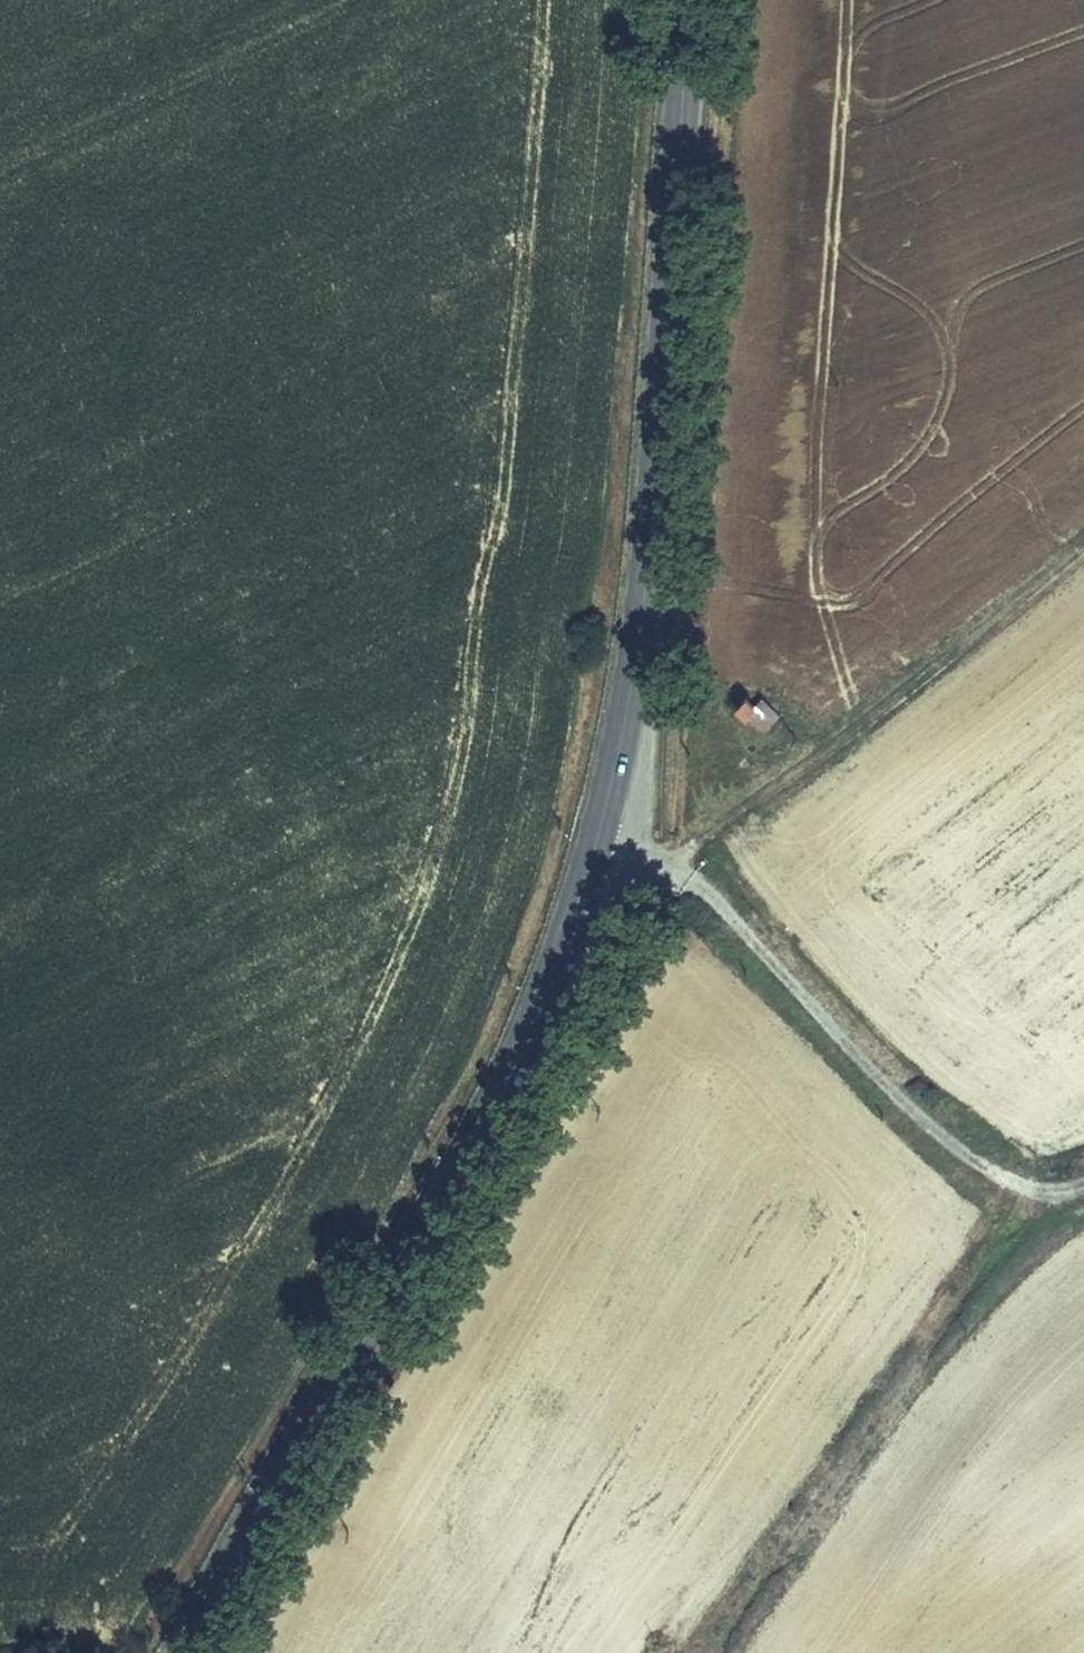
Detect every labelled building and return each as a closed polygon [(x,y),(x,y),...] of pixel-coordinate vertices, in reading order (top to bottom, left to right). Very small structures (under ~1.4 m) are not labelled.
[(764,730),(780,712),(762,696),(754,705),(744,697),(736,706),(764,730)]
